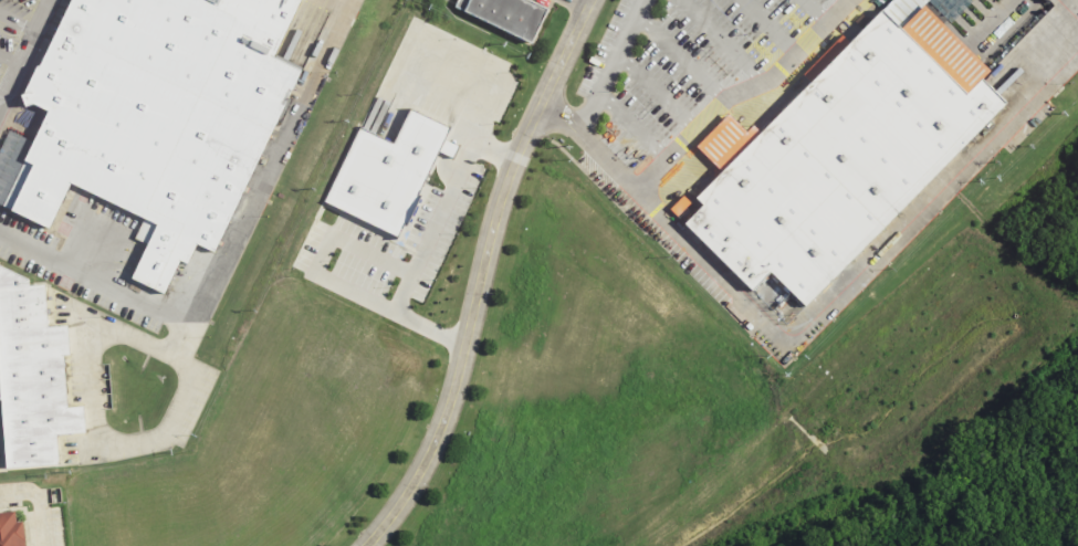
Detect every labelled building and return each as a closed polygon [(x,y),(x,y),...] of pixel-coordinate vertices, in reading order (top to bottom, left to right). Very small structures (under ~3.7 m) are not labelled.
[(34,63),(64,0),(294,0),(269,54),(296,66),(209,250),(192,242),(182,262),(174,258),(158,291),(126,275),(143,241),(134,237),(143,217),(66,179),(45,224),(7,207),(28,162),(19,158),(43,108),(27,99),(19,103),(12,92),(19,91),(32,63),(34,63)] [(464,12),(470,0),(530,0),(540,4),(548,9),(533,44),(464,12)] [(680,225),(747,292),(765,273),(804,311),(1005,106),(977,80),(961,96),(876,12),(691,200),(699,207),(680,225)] [(446,128),(393,238),(321,204),(357,129),(390,145),(407,109),(446,128)] [(7,468),(0,381),(0,266),(29,280),(27,285),(44,284),(48,325),(69,323),(71,355),(63,356),(67,406),(84,405),(85,432),(54,434),(56,464),(7,468)] [(15,508),(21,545),(0,545),(0,511),(15,508)]
